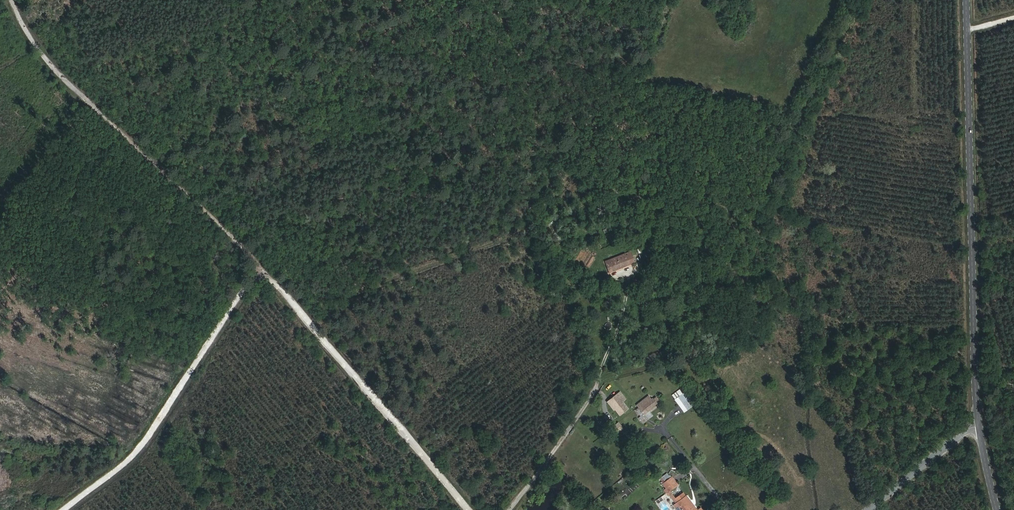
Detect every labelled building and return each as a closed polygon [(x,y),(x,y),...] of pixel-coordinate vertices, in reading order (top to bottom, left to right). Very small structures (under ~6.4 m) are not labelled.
[(598,225),(590,231),(594,236),(602,229),(598,225)] [(624,252),(604,260),(609,272),(635,261),(632,254),(626,256),(624,252)] [(671,396),(683,413),(697,404),(684,387),(671,396)] [(608,407),(619,421),(627,415),(621,407),(624,405),(618,397),(615,399),(616,401),(608,407)] [(614,414),(608,407),(616,401),(615,399),(605,406),(612,415),(614,414)] [(650,405),(648,402),(636,411),(639,414),(636,416),(640,421),(638,422),(639,425),(644,421),(643,420),(656,410),(651,404),(650,405)] [(616,434),(623,428),(617,422),(610,427),(616,434)] [(669,492),(677,486),(670,477),(662,484),(669,492)] [(700,506),(697,509),(681,490),(673,496),(675,499),(676,499),(685,509),(703,509),(700,506)] [(676,499),(675,499),(671,503),(678,509),(685,509),(676,499)]
